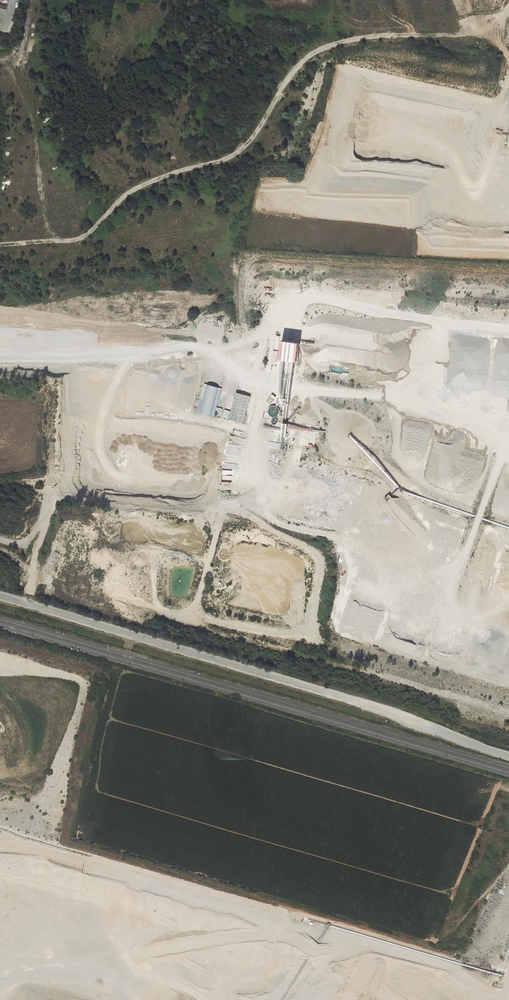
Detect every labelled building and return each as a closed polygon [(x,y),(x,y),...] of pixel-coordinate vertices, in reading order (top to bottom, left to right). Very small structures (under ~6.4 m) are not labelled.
[(283,342),(282,362),(304,363),(305,344),(283,342)] [(232,411),(225,410),(223,418),(245,424),(252,396),(236,393),(232,411)] [(282,437),(289,437),(290,424),(283,424),(282,437)]
